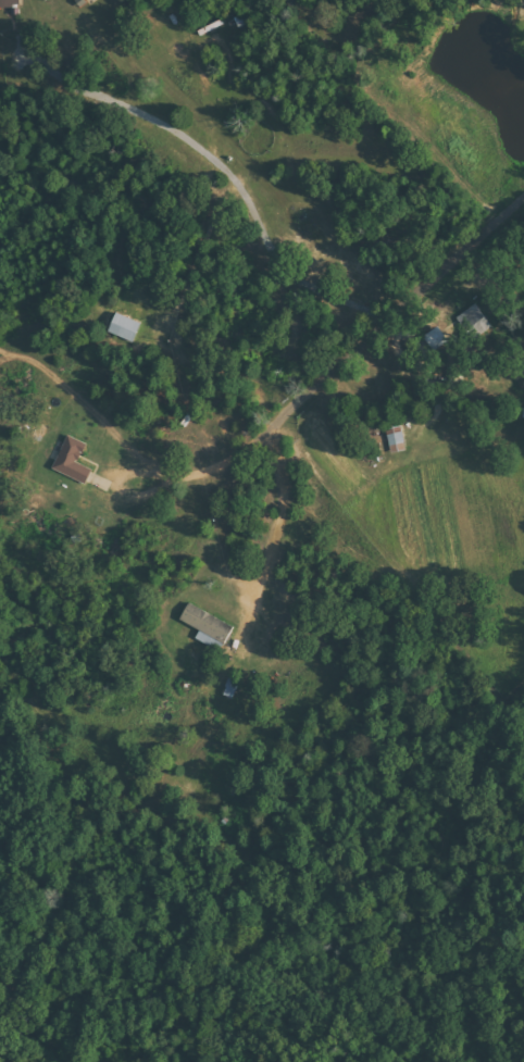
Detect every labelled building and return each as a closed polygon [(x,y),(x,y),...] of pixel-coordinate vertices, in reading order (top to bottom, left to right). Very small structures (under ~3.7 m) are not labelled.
[(453,319),(470,342),(489,328),(472,305),(453,319)] [(141,324),(113,313),(105,332),(133,344),(141,324)] [(384,428),(387,453),(403,452),(400,426),(384,428)] [(91,445),(72,435),(55,467),(88,484),(95,470),(81,463),(91,445)] [(182,619),(202,630),(198,638),(223,652),(237,626),(191,602),(182,619)]
